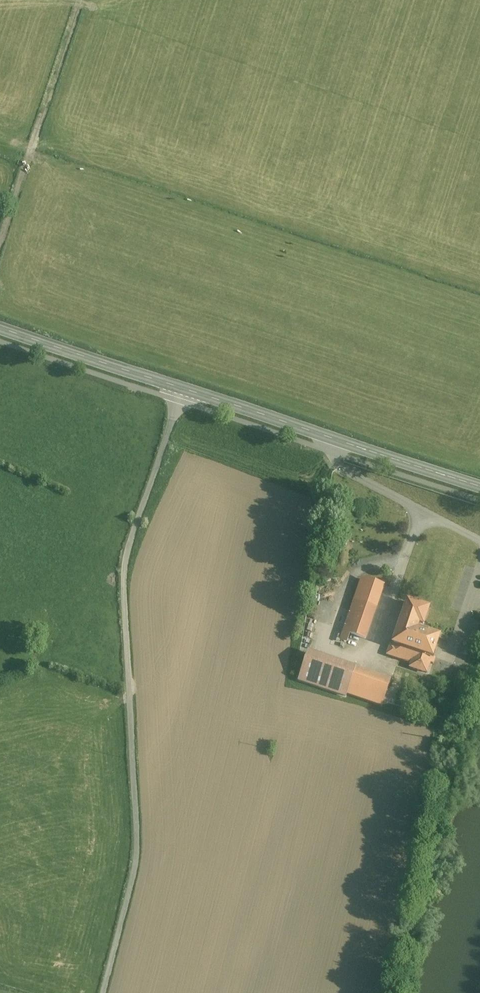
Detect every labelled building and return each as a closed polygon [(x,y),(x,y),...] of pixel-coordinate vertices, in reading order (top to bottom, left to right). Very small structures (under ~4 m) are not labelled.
[(373,596),(363,593),(359,603),(369,607),(373,596)] [(355,602),(341,642),(346,643),(349,633),(359,603),(355,602)] [(423,625),(428,609),(408,602),(402,618),(418,623),(423,625)] [(359,603),(349,633),(365,639),(375,609),(369,607),(359,603)] [(439,637),(416,630),(418,623),(402,618),(393,644),(432,657),(439,637)] [(432,657),(393,644),(393,646),(390,645),(387,654),(412,663),(410,667),(426,673),(432,657)] [(354,669),(308,653),(299,681),(345,696),(346,693),(354,669)] [(389,681),(354,669),(346,693),(381,705),(389,681)]
